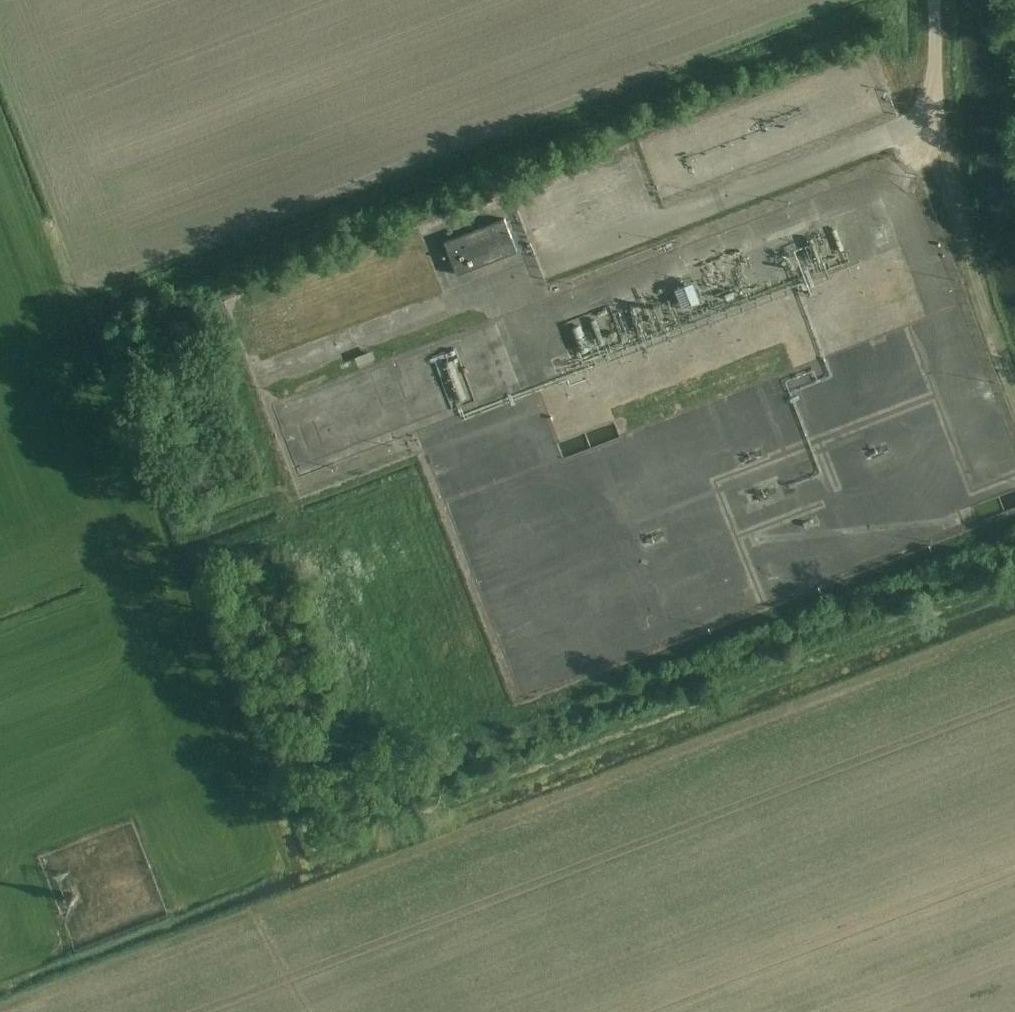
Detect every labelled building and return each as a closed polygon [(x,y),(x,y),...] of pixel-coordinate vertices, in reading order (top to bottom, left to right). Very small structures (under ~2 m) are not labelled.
[(530,179),(526,169),(511,175),(515,185),(530,179)] [(517,252),(504,219),(445,242),(458,275),(517,252)] [(889,226),(879,230),(884,247),(895,243),(889,226)] [(586,354),(595,350),(587,327),(578,330),(586,354)] [(566,444),(617,425),(610,405),(558,424),(566,444)] [(603,623),(617,597),(607,592),(592,618),(603,623)]
